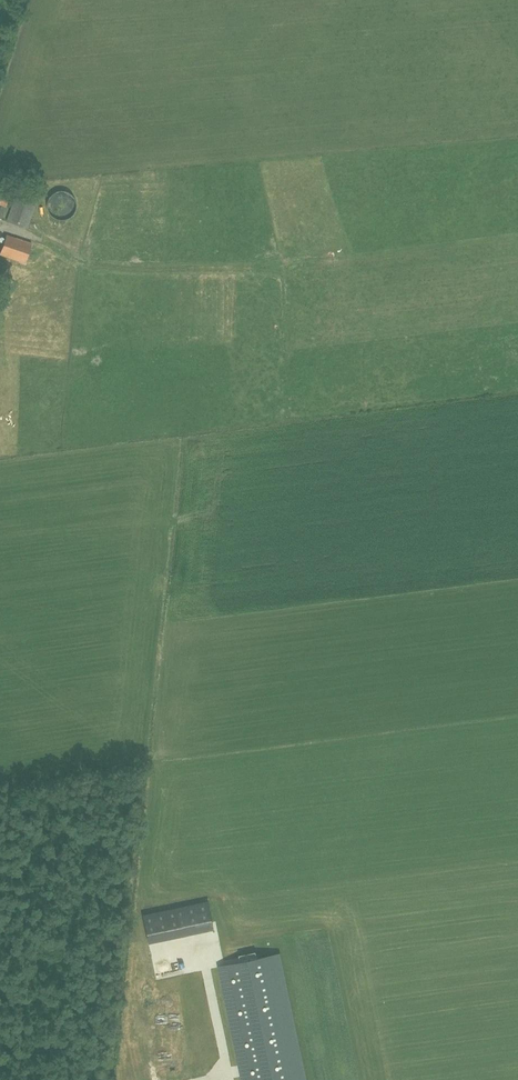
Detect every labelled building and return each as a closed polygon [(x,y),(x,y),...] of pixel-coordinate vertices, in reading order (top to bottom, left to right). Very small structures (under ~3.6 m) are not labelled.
[(7,206),(11,192),(0,189),(0,203),(7,206)] [(28,228),(39,196),(18,189),(7,221),(28,228)] [(0,254),(26,263),(32,244),(7,235),(0,254)] [(152,941),(219,930),(214,901),(147,912),(152,941)] [(219,967),(243,1079),(306,1079),(280,954),(255,959),(253,948),(242,951),(245,962),(219,967)]
